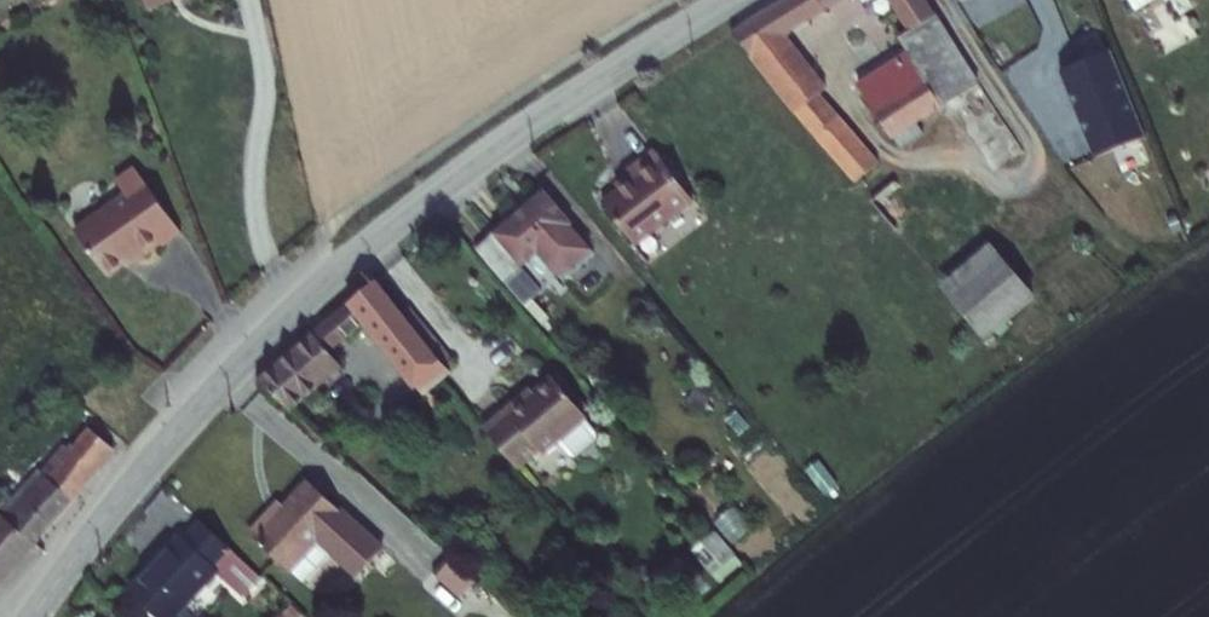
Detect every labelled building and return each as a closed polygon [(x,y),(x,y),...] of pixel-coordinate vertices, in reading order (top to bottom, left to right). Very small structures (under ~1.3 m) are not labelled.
[(725,31),(848,179),(874,159),(823,93),(833,84),(791,33),(845,0),(777,0),(725,31)] [(927,0),(889,0),(908,25),(895,36),(903,48),(860,79),(897,137),(919,123),(910,109),(971,69),(927,0)] [(870,9),(885,0),(863,0),(870,9)] [(1130,12),(1149,0),(1122,0),(1130,12)] [(1080,108),(1131,88),(1117,52),(1113,44),(1063,64),(1080,108)] [(1097,152),(1148,132),(1131,88),(1080,108),(1097,152)] [(631,237),(686,191),(641,137),(615,159),(624,169),(596,195),(631,237)] [(165,242),(184,228),(138,164),(119,178),(129,192),(77,229),(109,274),(161,236),(165,242)] [(543,177),(474,237),(522,291),(590,232),(543,177)] [(874,200),(896,221),(918,197),(897,177),(874,200)] [(998,238),(943,278),(999,346),(1054,309),(998,238)] [(370,276),(343,299),(359,318),(413,378),(438,357),(370,276)] [(343,299),(310,327),(327,346),(359,318),(343,299)] [(310,327),(252,376),(287,408),(337,358),(327,346),(310,327)] [(543,449),(549,453),(563,440),(575,455),(584,453),(600,439),(603,430),(554,374),(528,399),(521,391),(484,425),(522,467),(543,449)] [(38,445),(0,488),(0,508),(34,537),(115,443),(89,422),(55,460),(38,445)] [(279,512),(272,506),(248,535),(293,574),(322,542),(335,553),(358,575),(387,546),(311,476),(279,512)] [(34,537),(0,508),(0,579),(34,537)] [(177,540),(133,590),(164,616),(174,616),(216,572),(225,579),(240,562),(201,525),(183,544),(177,540)] [(335,553),(322,542),(293,574),(305,584),(335,553)] [(470,601),(484,586),(460,563),(445,579),(470,601)]
